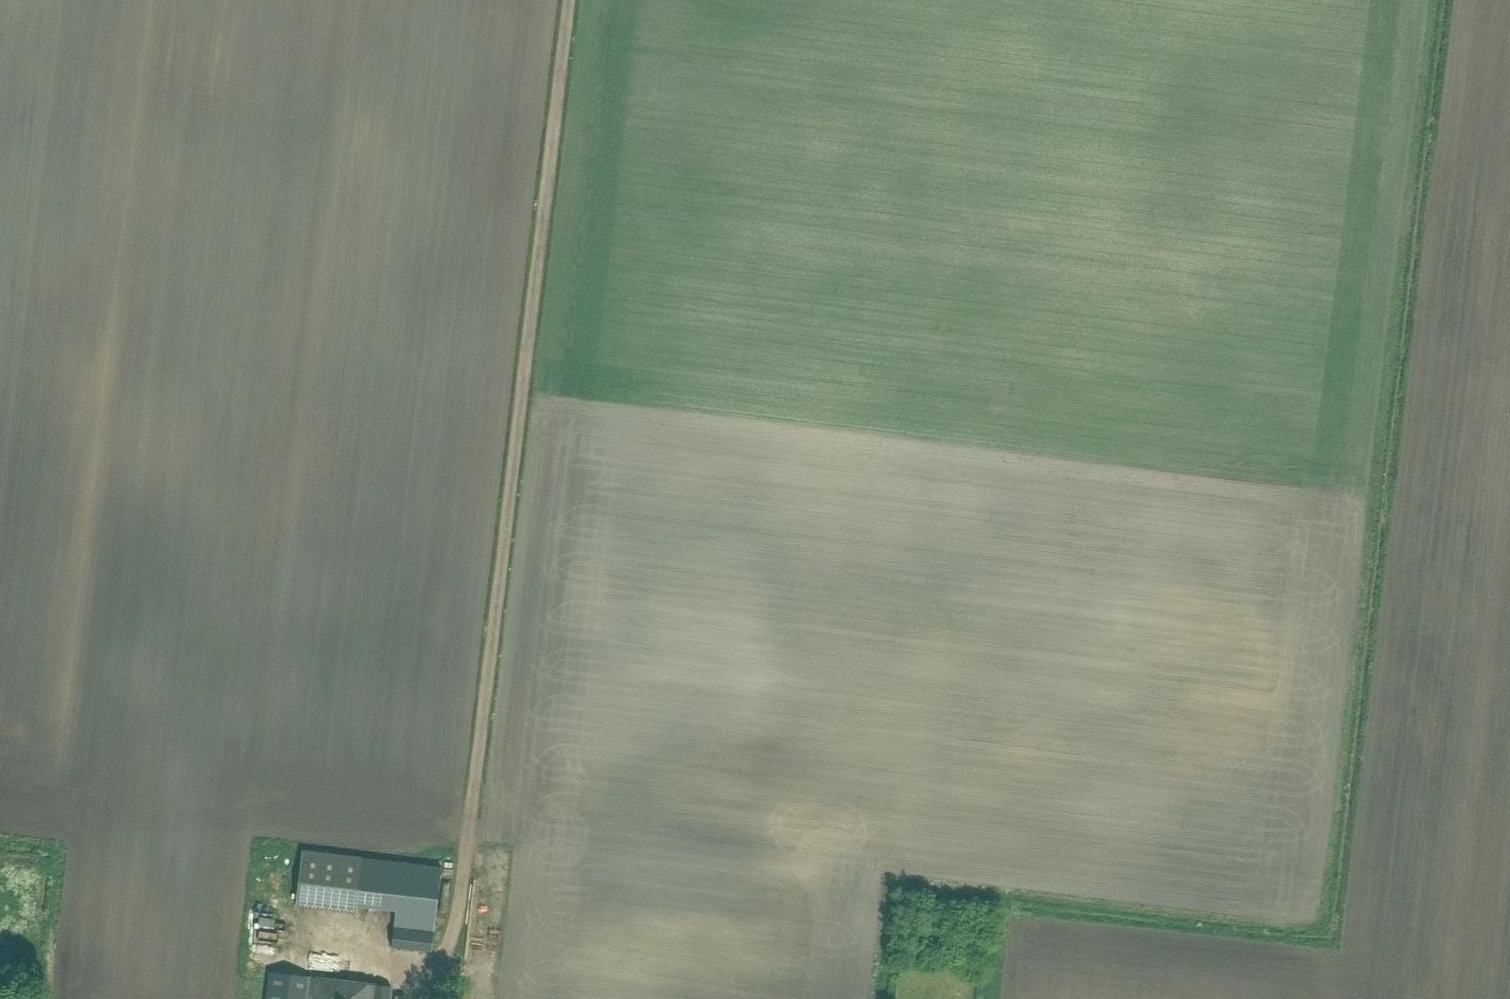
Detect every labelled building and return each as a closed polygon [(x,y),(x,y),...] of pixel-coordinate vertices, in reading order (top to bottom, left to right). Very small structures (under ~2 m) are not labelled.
[(443,868),(403,863),(391,947),(431,952),(443,868)] [(303,879),(303,900),(352,901),(353,880),(303,879)] [(390,987),(309,978),(270,974),(267,998),(389,998),(390,987)]
